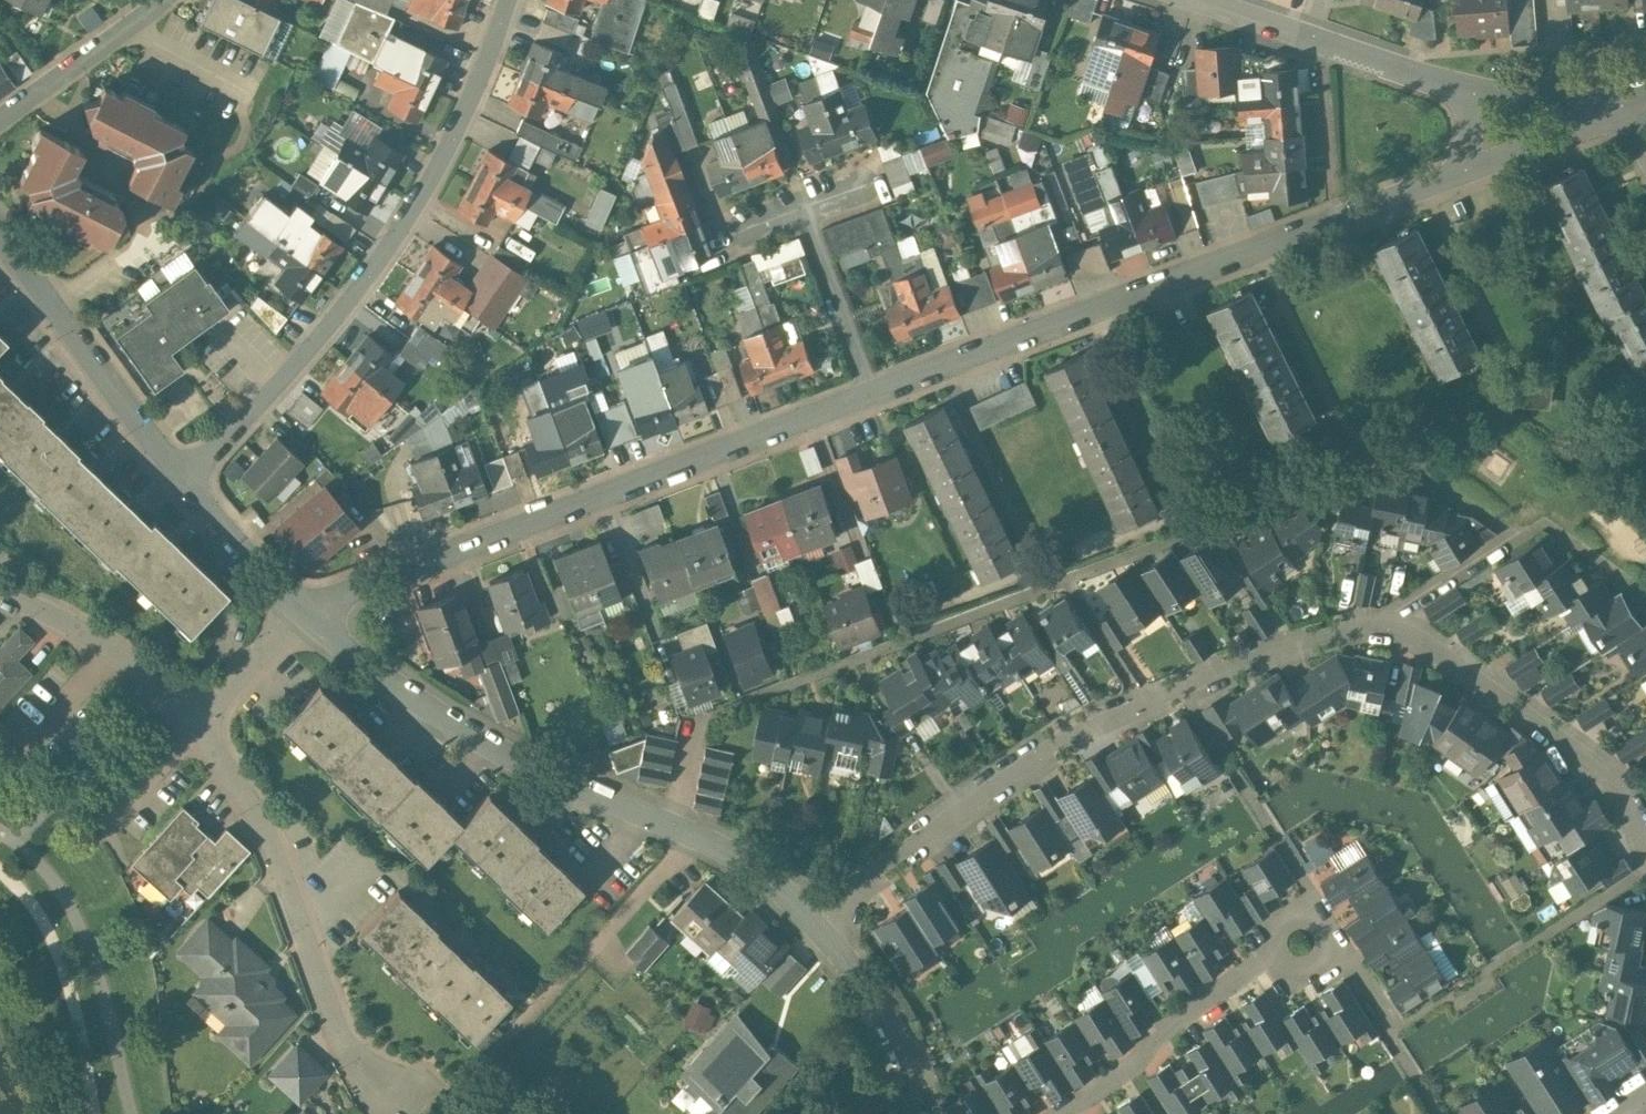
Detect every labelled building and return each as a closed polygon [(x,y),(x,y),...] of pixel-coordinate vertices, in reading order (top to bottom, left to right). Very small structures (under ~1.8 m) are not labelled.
[(39,13),(40,11),(37,9),(42,0),(16,0),(39,13)] [(197,22),(262,54),(281,16),(247,0),(209,0),(197,22)] [(409,0),(406,7),(427,16),(433,0),(408,0),(409,0)] [(427,16),(427,17),(457,28),(468,0),(433,0),(427,16)] [(546,3),(577,13),(581,0),(547,0),(546,3)] [(602,6),(590,41),(624,53),(642,0),(586,0),(602,6)] [(717,17),(721,0),(706,0),(703,13),(717,17)] [(884,6),(902,12),(906,0),(886,0),(884,6)] [(921,19),(937,24),(945,0),(928,0),(921,19)] [(965,0),(958,0),(949,27),(964,32),(974,3),(965,0)] [(988,0),(975,0),(964,32),(959,48),(1000,61),(1005,47),(1014,20),(1021,0),(990,0),(989,0),(988,0)] [(1014,20),(1041,29),(1043,30),(1053,0),(1021,0),(1014,20)] [(1065,14),(1091,22),(1098,0),(1070,0),(1065,14)] [(1390,9),(1393,0),(1363,0),(1390,9)] [(1390,9),(1414,17),(1417,18),(1421,5),(1423,0),(1393,0),(1390,9)] [(1463,6),(1458,6),(1460,32),(1510,27),(1508,0),(1463,0),(1463,6)] [(1510,27),(1511,45),(1537,43),(1534,0),(1508,0),(1510,27)] [(1571,9),(1599,7),(1599,0),(1571,0),(1571,9)] [(860,22),(856,20),(849,42),(869,49),(872,41),(884,6),(868,1),(860,22)] [(1434,9),(1421,5),(1417,18),(1414,17),(1409,32),(1427,38),(1436,38),(1434,9)] [(902,12),(884,6),(872,41),(893,48),(897,34),(894,33),(902,12)] [(392,24),(353,7),(336,44),(352,51),(383,67),(390,52),(395,41),(386,37),(392,24)] [(577,21),(546,10),(541,23),(572,34),(577,21)] [(756,22),(731,13),(727,26),(752,35),(756,22)] [(1132,24),(1104,14),(1093,49),(1084,76),(1112,85),(1122,56),(1132,24)] [(1041,29),(1014,20),(1005,47),(1032,56),(1041,29)] [(541,23),(541,24),(536,37),(566,50),(571,36),(541,23)] [(1161,34),(1132,24),(1122,56),(1150,66),(1161,34)] [(1000,61),(959,48),(964,32),(949,27),(927,91),(950,138),(980,131),(982,114),(1000,61)] [(818,38),(813,51),(832,58),(836,45),(818,38)] [(416,51),(394,40),(395,41),(390,52),(411,61),(416,51)] [(331,41),(310,79),(332,89),(352,51),(336,44),(331,41)] [(563,55),(534,43),(521,75),(550,87),(557,70),(563,55)] [(446,64),(417,49),(416,51),(411,61),(404,77),(433,91),(446,64)] [(1238,49),(1199,52),(1200,70),(1202,92),(1204,91),(1240,89),(1240,88),(1238,66),(1240,66),(1238,49)] [(1284,58),(1273,55),(1268,58),(1238,49),(1240,66),(1264,64),(1264,70),(1291,68),(1291,65),(1287,64),(1284,58)] [(411,61),(390,52),(383,67),(404,77),(411,61)] [(1050,57),(1036,52),(1025,83),(1039,88),(1050,57)] [(1150,66),(1122,56),(1112,85),(1105,106),(1121,111),(1122,111),(1127,98),(1137,101),(1150,66)] [(1240,66),(1238,66),(1240,88),(1264,86),(1263,70),(1264,70),(1264,64),(1240,66)] [(1170,72),(1154,66),(1144,96),(1160,102),(1170,72)] [(404,77),(383,67),(375,83),(395,93),(404,77)] [(1264,70),(1263,70),(1264,86),(1265,103),(1300,100),(1297,67),(1291,68),(1264,70)] [(832,69),(816,75),(818,81),(824,97),(841,91),(832,69)] [(605,90),(557,70),(550,87),(598,106),(605,90)] [(1200,70),(1183,71),(1186,104),(1206,104),(1204,91),(1202,92),(1200,70)] [(550,87),(521,75),(509,105),(538,116),(544,101),(550,87)] [(789,75),(771,81),(779,102),(797,95),(789,75)] [(433,91),(404,77),(395,93),(388,108),(417,123),(433,91)] [(818,81),(804,86),(810,102),(824,97),(818,81)] [(763,84),(751,89),(763,120),(765,120),(776,116),(763,84)] [(184,127),(150,110),(149,112),(119,96),(120,94),(103,85),(96,98),(83,102),(91,127),(134,150),(131,156),(137,159),(127,180),(163,198),(172,181),(174,182),(191,149),(183,145),(180,135),(184,127)] [(1264,86),(1240,88),(1240,89),(1241,105),(1265,103),(1264,86)] [(598,106),(550,87),(544,101),(592,120),(598,106)] [(810,102),(808,103),(816,124),(832,119),(824,97),(810,102)] [(1008,116),(1027,123),(1033,107),(1014,100),(1008,116)] [(1300,100),(1265,103),(1267,121),(1268,134),(1302,131),(1300,100)] [(1265,103),(1241,105),(1242,123),(1267,121),(1265,103)] [(864,105),(848,111),(849,112),(832,119),(842,147),(842,148),(875,136),(864,105)] [(1121,111),(1105,106),(1102,113),(1119,119),(1121,111)] [(686,109),(671,114),(676,126),(677,129),(692,123),(686,109)] [(1177,113),(1164,117),(1172,141),(1184,138),(1177,113)] [(1015,126),(982,114),(980,131),(981,136),(1009,145),(1015,126)] [(816,124),(801,130),(811,158),(842,147),(832,119),(816,124)] [(763,120),(750,126),(749,125),(732,132),(740,153),(773,141),(765,120),(763,120)] [(546,132),(522,121),(516,135),(540,146),(546,132)] [(692,123),(677,129),(684,148),(699,142),(692,123)] [(676,126),(663,131),(671,152),(684,148),(677,129),(676,126)] [(118,202),(75,180),(78,173),(72,170),(82,149),(47,131),(38,148),(36,147),(19,181),(27,185),(30,195),(26,203),(59,220),(60,218),(90,233),(89,235),(106,244),(113,231),(126,227),(118,202)] [(651,136),(640,162),(644,171),(636,175),(633,181),(631,180),(629,184),(632,185),(630,190),(635,205),(684,187),(671,152),(663,131),(651,136)] [(1302,131),(1268,134),(1269,150),(1271,167),(1305,164),(1302,131)] [(571,143),(546,132),(540,146),(564,157),(571,143)] [(732,132),(716,138),(724,159),(740,153),(732,132)] [(367,149),(357,165),(385,182),(403,153),(376,136),(367,149)] [(367,149),(348,137),(338,153),(357,165),(367,149)] [(773,141),(740,153),(751,181),(783,169),(773,141)] [(1187,141),(1172,143),(1182,174),(1197,169),(1187,141)] [(581,148),(571,143),(564,157),(575,162),(581,148)] [(989,149),(996,169),(1008,166),(1001,145),(989,149)] [(1105,147),(1089,153),(1095,171),(1112,164),(1105,147)] [(1269,150),(1245,152),(1246,169),(1271,167),(1269,150)] [(529,172),(489,151),(473,181),(501,196),(521,207),(530,190),(522,186),(529,172)] [(338,153),(337,153),(321,178),(341,190),(357,165),(338,153)] [(724,159),(710,164),(721,193),(751,181),(740,153),(724,159)] [(1089,153),(1066,162),(1084,211),(1100,205),(1100,204),(1106,201),(1094,171),(1095,171),(1089,153)] [(902,155),(884,162),(892,186),(910,179),(912,178),(902,155)] [(1095,171),(1094,171),(1106,201),(1100,204),(1100,205),(1108,225),(1131,216),(1123,195),(1112,164),(1095,171)] [(1305,164),(1271,167),(1272,185),(1273,198),(1307,196),(1305,164)] [(341,190),(339,193),(367,211),(385,182),(357,165),(341,190)] [(1271,167),(1246,169),(1248,187),(1272,185),(1271,167)] [(1625,254),(1624,255),(1618,243),(1620,242),(1609,221),(1608,222),(1602,210),(1604,210),(1584,167),(1543,186),(1561,224),(1564,223),(1569,235),(1567,236),(1582,267),(1584,266),(1590,278),(1588,279),(1605,316),(1610,313),(1619,331),(1620,330),(1626,342),(1625,343),(1643,379),(1645,377),(1645,296),(1625,254)] [(1246,169),(1234,172),(1242,196),(1248,194),(1248,187),(1246,169)] [(1028,170),(1010,176),(1015,191),(1033,184),(1028,170)] [(1234,172),(1196,181),(1204,205),(1242,196),(1234,172)] [(1198,227),(1183,178),(1171,182),(1186,231),(1198,227)] [(910,179),(892,186),(895,193),(912,187),(910,179)] [(1015,191),(1003,195),(1025,256),(1056,244),(1049,225),(1058,221),(1042,180),(1033,184),(1015,191)] [(501,196),(473,181),(458,209),(486,225),(493,211),(501,196)] [(1141,188),(1123,195),(1131,216),(1149,207),(1141,188)] [(564,207),(530,189),(530,190),(521,207),(534,214),(555,225),(564,207)] [(687,192),(656,204),(661,219),(663,218),(669,235),(699,223),(687,192)] [(1003,195),(972,207),(980,228),(993,223),(1007,262),(1007,263),(1025,256),(1003,195)] [(521,207),(501,196),(493,211),(526,228),(534,214),(521,207)] [(610,203),(597,198),(588,222),(600,227),(610,203)] [(282,210),(277,217),(256,202),(245,218),(276,240),(295,255),(315,228),(308,223),(313,216),(296,204),(288,214),(282,210)] [(1162,204),(1131,216),(1142,245),(1173,234),(1162,204)] [(1275,206),(1251,213),(1255,226),(1279,219),(1275,206)] [(883,207),(868,212),(878,240),(894,234),(883,207)] [(878,240),(868,212),(858,216),(868,245),(872,256),(883,252),(882,251),(878,240)] [(355,229),(332,213),(323,225),(346,242),(355,229)] [(858,216),(822,230),(833,259),(839,256),(843,267),(872,256),(868,245),(858,216)] [(1108,225),(1101,227),(1112,257),(1142,245),(1131,216),(1108,225)] [(661,219),(622,234),(628,250),(647,243),(669,235),(663,218),(661,219)] [(699,223),(669,235),(676,252),(681,266),(711,255),(699,223)] [(315,228),(295,255),(321,274),(342,247),(316,227),(315,228)] [(1455,302),(1444,281),(1443,282),(1438,272),(1439,271),(1418,228),(1377,249),(1396,286),(1398,285),(1403,296),(1401,297),(1416,327),(1418,326),(1424,338),(1422,339),(1440,376),(1481,355),(1460,313),(1458,313),(1453,303),(1455,302)] [(276,240),(260,229),(256,235),(271,246),(276,240)] [(894,234),(878,240),(882,251),(898,245),(897,242),(894,234)] [(669,235),(647,243),(654,261),(676,252),(669,235)] [(914,235),(897,242),(898,245),(904,260),(921,253),(914,235)] [(295,255),(276,240),(271,246),(265,255),(284,269),(295,255)] [(1100,243),(1088,248),(1099,275),(1111,271),(1100,243)] [(936,244),(925,249),(933,272),(945,267),(936,244)] [(1056,244),(1025,256),(1036,286),(1067,274),(1056,244)] [(898,245),(882,251),(883,252),(894,281),(909,275),(904,260),(898,245)] [(460,265),(434,247),(415,275),(441,293),(452,278),(460,265)] [(521,260),(500,247),(494,258),(515,270),(521,260)] [(1088,248),(1066,256),(1076,284),(1099,275),(1088,248)] [(628,250),(599,261),(605,276),(634,265),(628,250)] [(921,253),(904,260),(909,275),(927,269),(921,253)] [(321,274),(295,255),(284,269),(275,281),(301,301),(321,274)] [(1025,256),(1007,263),(1007,262),(993,268),(1004,298),(1036,286),(1025,256)] [(493,258),(470,291),(452,278),(441,293),(460,306),(479,319),(492,327),(526,277),(515,270),(494,258),(493,258)] [(753,260),(741,265),(749,288),(762,283),(753,260)] [(149,309),(114,333),(153,387),(182,367),(169,349),(229,307),(208,279),(205,281),(193,264),(143,300),(149,309)] [(927,269),(909,275),(918,296),(935,290),(927,269)] [(986,270),(972,276),(972,277),(984,306),(997,300),(986,270)] [(441,293),(415,275),(397,302),(423,320),(432,306),(441,293)] [(909,275),(894,281),(902,302),(918,296),(909,275)] [(972,277),(958,282),(970,311),(984,306),(972,277)] [(935,290),(918,296),(929,326),(962,313),(951,284),(935,290)] [(1276,345),(1270,334),(1272,333),(1252,291),(1211,311),(1228,347),(1231,346),(1237,361),(1235,362),(1249,390),(1251,389),(1258,402),(1255,403),(1273,440),(1314,420),(1294,378),(1292,379),(1287,367),(1288,367),(1277,344),(1276,345)] [(460,306),(441,293),(432,306),(451,319),(460,306)] [(288,317),(258,295),(250,305),(276,333),(288,317)] [(902,302),(887,308),(898,338),(929,326),(918,296),(902,302)] [(774,305),(757,311),(764,330),(781,324),(774,305)] [(479,319),(460,306),(451,319),(469,332),(479,319)] [(586,338),(615,327),(607,307),(578,318),(586,338)] [(567,342),(583,333),(576,322),(560,331),(567,342)] [(659,329),(652,332),(649,323),(638,328),(654,371),(671,364),(659,329)] [(781,324),(764,330),(772,352),(789,345),(781,324)] [(442,342),(420,325),(409,339),(432,356),(442,342)] [(764,330),(747,337),(755,358),(772,352),(764,330)] [(368,336),(346,364),(371,384),(384,367),(385,368),(394,357),(368,336)] [(432,356),(409,339),(399,352),(422,369),(432,356)] [(789,345),(772,352),(783,381),(814,369),(803,340),(789,345)] [(755,358),(741,363),(752,392),(783,381),(772,352),(755,358)] [(1157,511),(1086,353),(1051,369),(1058,386),(1054,388),(1077,437),(1081,436),(1092,460),(1088,462),(1111,512),(1115,511),(1122,527),(1157,511)] [(346,364),(321,395),(365,430),(390,399),(371,384),(346,364)] [(579,364),(538,379),(550,409),(581,398),(590,394),(579,364)] [(671,364),(654,371),(654,372),(662,393),(680,386),(679,385),(671,364)] [(1551,367),(1530,364),(1525,401),(1546,404),(1551,367)] [(385,368),(384,367),(371,384),(390,399),(403,382),(385,368)] [(716,371),(702,377),(713,408),(728,403),(716,371)] [(654,372),(639,378),(647,398),(662,393),(654,372)] [(26,400),(0,376),(0,451),(1,452),(0,453),(37,489),(36,491),(78,532),(82,536),(101,554),(111,564),(114,561),(115,561),(172,617),(187,632),(227,592),(152,521),(150,524),(76,454),(78,452),(41,416),(43,414),(26,400)] [(538,379),(533,380),(521,385),(533,416),(528,418),(537,441),(558,433),(550,409),(538,379)] [(693,380),(679,385),(680,386),(662,393),(673,422),(673,423),(705,411),(693,380)] [(1026,381),(970,406),(981,430),(1036,404),(1026,381)] [(475,388),(461,398),(469,409),(481,403),(475,388)] [(309,424),(324,406),(305,390),(289,408),(309,424)] [(647,398),(633,404),(643,433),(673,422),(662,393),(647,398)] [(581,398),(550,409),(558,433),(576,426),(575,425),(589,419),(584,405),(581,398)] [(624,401),(609,407),(623,442),(638,436),(624,401)] [(1020,562),(944,406),(911,422),(918,438),(915,440),(938,489),(942,487),(954,512),(950,514),(974,563),(979,561),(987,578),(1020,562)] [(609,407),(594,412),(608,448),(623,442),(609,407)] [(440,413),(423,425),(435,455),(453,448),(440,413)] [(423,425),(408,414),(389,439),(396,444),(406,437),(423,425)] [(589,419),(575,425),(576,426),(558,433),(570,462),(602,450),(590,419),(589,419)] [(423,425),(406,437),(416,462),(418,461),(435,455),(423,425)] [(537,441),(527,444),(538,474),(570,462),(558,433),(537,441)] [(277,437),(240,476),(266,500),(302,461),(277,437)] [(811,471),(824,467),(817,445),(804,449),(811,471)] [(453,448),(435,455),(442,476),(461,469),(453,448)] [(517,452),(503,457),(512,484),(527,478),(517,452)] [(854,453),(836,460),(849,497),(862,493),(855,473),(860,470),(854,453)] [(435,455),(418,461),(426,482),(442,476),(435,455)] [(860,470),(855,473),(862,493),(870,514),(886,508),(894,511),(902,508),(906,500),(909,499),(894,458),(860,470)] [(461,469),(442,476),(454,505),(486,493),(475,464),(461,469)] [(350,493),(327,467),(314,477),(322,487),(324,487),(338,503),(350,493)] [(426,482),(411,487),(422,517),(454,505),(442,476),(426,482)] [(1411,484),(1393,480),(1393,482),(1380,479),(1376,497),(1369,532),(1385,535),(1388,522),(1402,525),(1411,484)] [(822,484),(784,499),(803,548),(837,534),(829,514),(832,512),(822,484)] [(1436,495),(1411,490),(1412,484),(1411,484),(1402,525),(1401,531),(1420,535),(1419,540),(1421,540),(1430,542),(1438,537),(1453,563),(1480,546),(1465,521),(1472,516),(1449,511),(1450,506),(1435,503),(1436,495)] [(322,487),(279,524),(278,529),(286,539),(285,540),(284,546),(290,553),(296,553),(297,552),(308,565),(355,525),(338,503),(324,487),(322,487)] [(1365,493),(1345,488),(1336,529),(1353,533),(1350,548),(1365,551),(1369,532),(1376,497),(1364,494),(1365,493)] [(718,490),(704,496),(712,518),(726,513),(718,490)] [(784,499),(747,513),(763,556),(783,549),(786,554),(803,548),(784,499)] [(1287,515),(1270,526),(1268,522),(1249,535),(1250,537),(1239,544),(1238,542),(1236,543),(1253,569),(1269,592),(1270,592),(1284,582),(1276,570),(1292,560),(1287,553),(1304,542),(1307,547),(1320,539),(1323,526),(1315,515),(1311,517),(1301,501),(1285,511),(1287,515)] [(631,510),(635,524),(665,517),(661,503),(631,510)] [(265,524),(258,515),(254,519),(259,526),(260,527),(261,527),(265,524)] [(1499,534),(1472,516),(1465,521),(1480,546),(1499,534)] [(715,526),(675,541),(692,586),(714,577),(712,571),(730,564),(715,526)] [(1420,535),(1401,531),(1398,549),(1399,549),(1399,548),(1418,552),(1421,540),(1419,540),(1420,535)] [(1215,538),(1197,549),(1199,552),(1181,563),(1194,582),(1203,596),(1215,588),(1217,591),(1240,576),(1215,538)] [(1541,539),(1495,568),(1503,582),(1507,580),(1515,593),(1525,587),(1558,566),(1541,539)] [(675,541),(641,554),(658,599),(692,586),(675,541)] [(843,572),(861,564),(852,543),(834,550),(843,572)] [(601,546),(590,550),(588,545),(576,549),(597,605),(620,596),(608,565),(601,546)] [(576,549),(565,554),(567,560),(555,564),(563,583),(574,613),(597,605),(576,549)] [(1181,563),(1175,553),(1159,563),(1157,561),(1139,573),(1158,602),(1159,604),(1163,610),(1175,602),(1175,603),(1181,599),(1177,593),(1194,582),(1181,563)] [(1558,566),(1525,587),(1545,617),(1564,604),(1575,621),(1586,614),(1613,597),(1600,578),(1587,586),(1570,559),(1558,566)] [(632,592),(620,561),(608,565),(620,596),(632,592)] [(1134,566),(1099,589),(1114,613),(1113,614),(1123,628),(1159,604),(1158,602),(1139,573),(1134,566)] [(522,568),(488,581),(508,633),(546,619),(539,600),(534,602),(522,568)] [(1269,592),(1253,569),(1241,577),(1258,603),(1260,607),(1274,598),(1270,592),(1269,592)] [(1372,605),(1378,572),(1364,570),(1358,603),(1372,605)] [(767,573),(752,579),(765,613),(780,608),(767,573)] [(574,613),(563,583),(550,587),(561,618),(574,613)] [(1456,586),(1425,606),(1434,620),(1465,600),(1456,586)] [(865,592),(825,607),(839,644),(873,632),(866,613),(872,611),(865,592)] [(458,593),(418,608),(439,665),(458,657),(464,674),(477,670),(483,667),(483,666),(475,644),(476,644),(458,593)] [(1641,627),(1619,593),(1613,597),(1586,614),(1608,649),(1622,640),(1641,627)] [(1080,621),(1065,598),(1064,597),(1062,599),(1060,601),(1061,602),(1055,606),(1052,601),(1037,611),(1051,632),(1040,640),(1050,656),(1060,672),(1074,663),(1067,652),(1090,637),(1091,633),(1082,620),(1080,621)] [(1260,607),(1258,603),(1244,612),(1260,637),(1274,628),(1260,607)] [(1489,610),(1458,629),(1467,643),(1498,623),(1489,610)] [(1022,612),(1005,623),(1008,627),(995,636),(1015,668),(1020,675),(1050,656),(1040,640),(1022,612)] [(1123,628),(1113,614),(1100,622),(1116,647),(1129,638),(1123,628)] [(676,631),(683,652),(701,646),(703,654),(716,648),(706,620),(676,631)] [(754,625),(725,636),(742,681),(771,670),(754,625)] [(1622,640),(1644,673),(1645,672),(1645,625),(1641,627),(1622,640)] [(32,673),(18,659),(35,641),(20,627),(0,647),(0,707),(32,673)] [(991,630),(977,640),(975,638),(959,648),(982,684),(984,687),(1015,668),(995,636),(991,630)] [(1211,653),(1196,630),(1182,639),(1197,663),(1211,653)] [(508,633),(491,638),(499,660),(501,663),(517,657),(508,633)] [(491,638),(476,644),(475,644),(483,666),(499,660),(491,638)] [(950,705),(982,684),(959,648),(956,643),(938,655),(940,658),(926,667),(949,703),(950,705)] [(703,654),(701,646),(683,652),(671,656),(687,702),(717,691),(703,654)] [(1533,648),(1508,663),(1518,678),(1542,662),(1533,648)] [(1339,661),(1329,667),(1327,665),(1321,664),(1317,667),(1315,672),(1313,674),(1331,702),(1332,703),(1338,704),(1349,698),(1350,692),(1380,699),(1380,701),(1382,701),(1391,661),(1356,653),(1354,664),(1339,661)] [(919,657),(910,662),(912,665),(905,670),(903,665),(884,677),(899,701),(912,720),(913,720),(915,718),(914,716),(928,707),(932,714),(949,703),(926,667),(919,657)] [(499,660),(483,666),(483,667),(477,670),(496,721),(519,712),(501,663),(499,660)] [(1289,689),(1278,672),(1255,687),(1256,688),(1231,705),(1244,725),(1249,721),(1253,728),(1253,729),(1252,731),(1251,734),(1252,736),(1252,737),(1253,739),(1255,741),(1257,742),(1260,742),(1263,741),(1265,740),(1267,738),(1268,736),(1268,733),(1267,731),(1283,720),(1289,729),(1308,717),(1289,689)] [(1569,673),(1543,690),(1551,704),(1578,687),(1569,673)] [(1313,674),(1289,689),(1308,717),(1331,702),(1313,674)] [(1413,683),(1400,680),(1396,700),(1409,702),(1413,683)] [(1431,686),(1413,683),(1409,702),(1402,733),(1421,737),(1423,731),(1435,739),(1456,710),(1438,697),(1429,695),(1431,686)] [(537,841),(488,794),(462,822),(414,776),(413,778),(366,733),(368,732),(319,685),(281,725),(317,760),(329,769),(328,771),(363,807),(375,819),(377,817),(424,862),(447,838),(448,839),(451,836),(497,880),(495,882),(544,928),(582,888),(535,842),(537,841)] [(1231,705),(1226,696),(1203,711),(1221,739),(1244,725),(1231,705)] [(1604,698),(1578,715),(1586,729),(1613,712),(1604,698)] [(912,720),(899,701),(884,711),(886,714),(901,736),(917,726),(913,720),(912,720)] [(784,714),(766,710),(756,755),(787,762),(789,753),(796,719),(783,717),(784,714)] [(1435,739),(1434,740),(1449,751),(1470,720),(1456,710),(1435,739)] [(1505,732),(1477,711),(1470,720),(1449,751),(1477,772),(1489,755),(1494,754),(1498,749),(1497,744),(1505,732)] [(876,721),(833,712),(831,721),(824,754),(852,760),(859,761),(862,747),(863,743),(885,748),(887,736),(885,736),(876,721)] [(926,737),(944,728),(936,713),(918,722),(926,737)] [(831,721),(798,714),(796,719),(789,753),(804,756),(801,770),(820,774),(824,754),(831,721)] [(887,736),(885,748),(863,743),(862,747),(872,749),(868,770),(892,775),(901,736),(886,714),(876,721),(885,736),(887,736)] [(611,743),(631,735),(623,715),(604,722),(611,743)] [(1216,764),(1187,719),(1158,738),(1156,739),(1166,754),(1185,783),(1216,764)] [(1166,754),(1156,739),(1158,738),(1149,725),(1136,734),(1138,737),(1139,738),(1154,762),(1166,754)] [(1617,747),(1626,760),(1645,747),(1645,733),(1644,730),(1617,747)] [(674,739),(645,733),(644,738),(642,749),(671,755),(674,739)] [(1139,738),(1138,737),(1105,758),(1108,763),(1108,762),(1121,781),(1133,799),(1165,779),(1154,762),(1139,738)] [(644,738),(607,751),(615,772),(639,763),(642,749),(644,738)] [(1530,739),(1508,753),(1517,768),(1539,753),(1530,739)] [(734,752),(705,746),(702,762),(731,768),(734,752)] [(671,755),(642,749),(639,763),(639,764),(668,770),(671,755)] [(1108,763),(1105,758),(1100,750),(1084,760),(1094,775),(1095,776),(1105,791),(1121,781),(1108,762),(1108,763)] [(1539,753),(1517,768),(1519,770),(1502,780),(1521,810),(1526,807),(1562,784),(1541,752),(1539,753)] [(731,768),(702,762),(699,777),(728,783),(731,768)] [(668,770),(639,764),(636,780),(664,786),(668,770)] [(1094,775),(1058,798),(1061,804),(1066,812),(1081,834),(1097,824),(1099,828),(1101,827),(1109,829),(1123,820),(1105,791),(1095,776),(1094,775)] [(728,783),(699,777),(696,792),(724,798),(728,783)] [(1061,804),(1058,798),(1047,782),(1035,790),(1047,810),(1053,820),(1066,812),(1061,804)] [(1562,784),(1526,807),(1547,840),(1566,827),(1588,812),(1577,795),(1574,797),(1565,782),(1562,784)] [(724,798),(696,792),(692,808),(721,814),(724,798)] [(197,820),(181,806),(130,862),(168,898),(180,885),(190,894),(196,886),(207,895),(248,850),(225,829),(214,842),(194,823),(197,820)] [(1588,812),(1566,827),(1577,844),(1586,839),(1609,824),(1598,806),(1588,812)] [(1047,810),(1029,822),(1027,819),(1009,830),(1017,843),(1033,867),(1069,845),(1053,820),(1047,810)] [(1009,830),(1000,815),(987,824),(1000,844),(1001,845),(1004,851),(1017,843),(1009,830)] [(1310,870),(1337,855),(1324,832),(1297,848),(1310,870)] [(1632,871),(1623,858),(1610,866),(1600,850),(1594,853),(1586,839),(1577,844),(1552,861),(1549,874),(1554,882),(1564,876),(1573,891),(1599,875),(1607,887),(1632,871)] [(1544,859),(1555,856),(1551,840),(1539,844),(1544,859)] [(992,855),(984,860),(980,853),(961,866),(954,854),(936,865),(952,890),(967,880),(976,895),(1011,903),(1030,891),(1004,851),(1001,845),(1000,844),(990,851),(992,855)] [(1275,847),(1242,868),(1254,887),(1263,901),(1295,880),(1275,847)] [(1366,853),(1320,883),(1335,906),(1355,893),(1361,902),(1387,885),(1366,853)] [(952,890),(936,865),(924,874),(929,882),(931,881),(941,897),(950,890),(951,891),(952,890)] [(1513,895),(1529,887),(1520,870),(1505,878),(1513,895)] [(1226,876),(1193,897),(1193,898),(1204,915),(1205,915),(1210,923),(1220,917),(1232,937),(1255,922),(1239,896),(1226,876)] [(941,897),(931,881),(929,882),(905,898),(939,951),(939,950),(935,943),(960,927),(941,897)] [(743,918),(704,883),(673,917),(687,929),(689,926),(715,949),(716,948),(743,918)] [(1407,917),(1387,885),(1361,902),(1367,911),(1347,924),(1361,947),(1407,917)] [(1263,901),(1254,887),(1239,896),(1255,922),(1270,913),(1263,901)] [(471,964),(434,929),(436,928),(398,892),(359,931),(397,967),(395,969),(433,1005),(435,1003),(472,1039),(511,999),(472,962),(471,964)] [(909,906),(873,929),(884,947),(885,946),(885,945),(894,939),(902,951),(892,957),(892,956),(890,957),(902,975),(939,951),(905,898),(904,898),(909,906)] [(1606,903),(1593,912),(1591,923),(1602,926),(1605,929),(1602,942),(1613,945),(1607,973),(1635,979),(1638,964),(1641,948),(1638,947),(1641,930),(1636,929),(1638,921),(1645,923),(1645,912),(1606,903)] [(743,918),(716,948),(740,970),(736,974),(752,988),(764,975),(783,954),(788,948),(762,923),(761,923),(749,912),(743,918)] [(1204,915),(1173,936),(1203,981),(1225,967),(1217,955),(1226,949),(1210,923),(1205,915),(1204,915)] [(1428,949),(1407,917),(1361,947),(1375,969),(1396,956),(1402,966),(1428,949)] [(649,924),(625,950),(639,963),(663,936),(649,924)] [(232,947),(207,925),(183,951),(212,978),(199,991),(214,1005),(223,1004),(237,1017),(222,1033),(248,1057),(288,1013),(273,1000),(277,995),(254,975),(262,966),(236,943),(232,947)] [(1203,981),(1173,936),(1141,956),(1162,989),(1172,982),(1180,996),(1203,981)] [(1428,949),(1402,966),(1408,975),(1387,988),(1402,1011),(1448,981),(1428,949)] [(803,971),(783,954),(764,975),(783,993),(803,971)] [(1638,964),(1635,979),(1642,981),(1645,982),(1645,966),(1638,964)] [(1134,971),(1101,992),(1105,998),(1105,997),(1131,1037),(1132,1037),(1153,1023),(1141,1003),(1151,997),(1134,971)] [(1603,973),(1599,993),(1612,995),(1617,1004),(1616,1012),(1645,1018),(1645,982),(1642,981),(1635,979),(1607,973),(1603,973)] [(1188,1051),(1200,1069),(1183,1080),(1171,1062),(1148,1077),(1172,1113),(1187,1113),(1239,1081),(1234,1073),(1293,1035),(1311,1063),(1372,1023),(1343,979),(1321,993),(1333,1012),(1316,1023),(1304,1004),(1283,1018),(1265,989),(1242,1004),(1253,1021),(1236,1032),(1224,1014),(1204,1029),(1209,1037),(1188,1051)] [(1105,998),(1073,1018),(1075,1022),(1076,1021),(1090,1044),(1091,1043),(1100,1038),(1112,1057),(1135,1042),(1132,1037),(1131,1037),(1105,997),(1105,998)] [(686,1019),(707,1033),(721,1013),(700,998),(686,1019)] [(1075,1022),(1044,1042),(1074,1087),(1096,1073),(1083,1054),(1093,1047),(1091,1043),(1090,1044),(1076,1021),(1075,1022)] [(1637,1057),(1624,1038),(1624,1037),(1616,1024),(1599,1021),(1589,1027),(1593,1034),(1581,1041),(1584,1047),(1563,1061),(1566,1066),(1575,1079),(1596,1065),(1606,1080),(1607,1082),(1625,1070),(1623,1066),(1637,1057)] [(475,1043),(484,1052),(502,1032),(493,1023),(475,1043)] [(736,1026),(725,1037),(719,1039),(710,1049),(714,1053),(696,1073),(718,1092),(716,1094),(724,1102),(713,1113),(757,1113),(780,1088),(768,1076),(766,1078),(742,1056),(754,1043),(736,1026)] [(1035,1028),(1017,1040),(1025,1054),(1044,1042),(1035,1028)] [(1638,1029),(1624,1037),(1624,1038),(1637,1057),(1642,1064),(1645,1061),(1645,1041),(1638,1029)] [(1025,1054),(1012,1062),(1013,1064),(1014,1064),(1029,1088),(1039,1082),(1051,1102),(1074,1087),(1044,1042),(1025,1054)] [(1534,1047),(1533,1051),(1534,1053),(1524,1060),(1520,1076),(1516,1079),(1531,1102),(1539,1113),(1560,1113),(1565,1111),(1561,1105),(1574,1097),(1575,1092),(1571,1087),(1577,1083),(1575,1079),(1566,1066),(1563,1061),(1551,1043),(1546,1046),(1545,1043),(1540,1042),(1534,1047)] [(323,1072),(296,1047),(272,1074),(298,1099),(323,1072)] [(1014,1064),(1013,1064),(982,1084),(1001,1113),(1033,1113),(1021,1096),(1030,1090),(1030,1089),(1029,1088),(1014,1064)] [(1606,1080),(1596,1065),(1575,1079),(1577,1083),(1578,1084),(1591,1105),(1613,1091),(1607,1082),(1606,1080)] [(950,1105),(956,1113),(1001,1113),(982,1084),(950,1105)] [(1497,1084),(1460,1108),(1464,1113),(1517,1113),(1515,1112),(1497,1084)] [(1141,1092),(1119,1107),(1123,1113),(1155,1113),(1141,1092)] [(1531,1102),(1515,1112),(1517,1113),(1539,1113),(1531,1102)]
